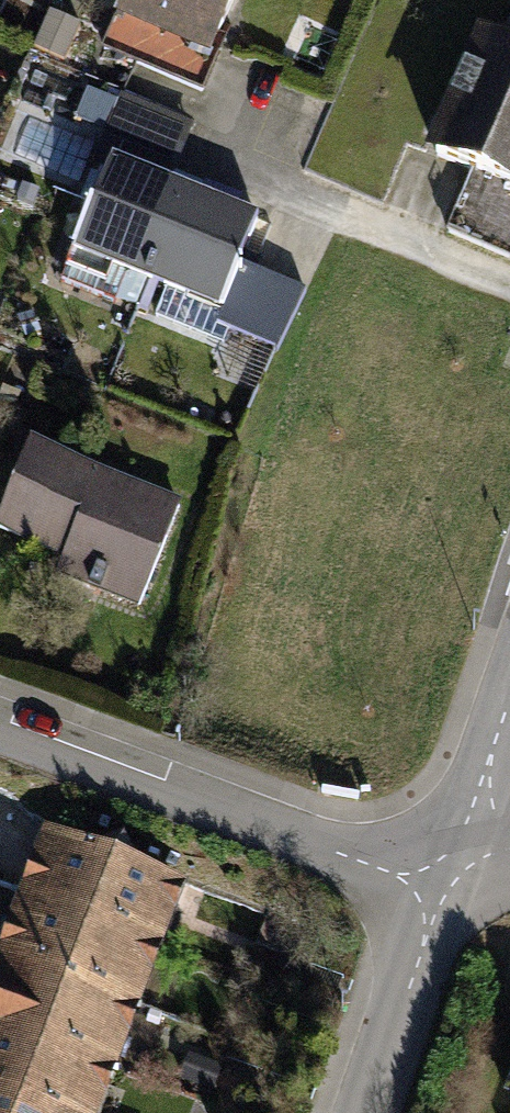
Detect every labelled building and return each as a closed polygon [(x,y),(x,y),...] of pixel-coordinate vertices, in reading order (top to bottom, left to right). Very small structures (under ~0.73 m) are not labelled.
[(114,11),(216,59),(244,0),(119,0),(114,11)] [(484,31),(433,154),(509,185),(509,42),(484,31)] [(258,213),(117,158),(79,254),(221,309),(258,213)] [(309,293),(253,265),(223,328),(279,355),(309,293)] [(180,501),(34,447),(3,532),(67,555),(60,574),(142,604),(180,501)] [(190,886),(45,832),(0,953),(0,1112),(106,1112),(190,886)]
